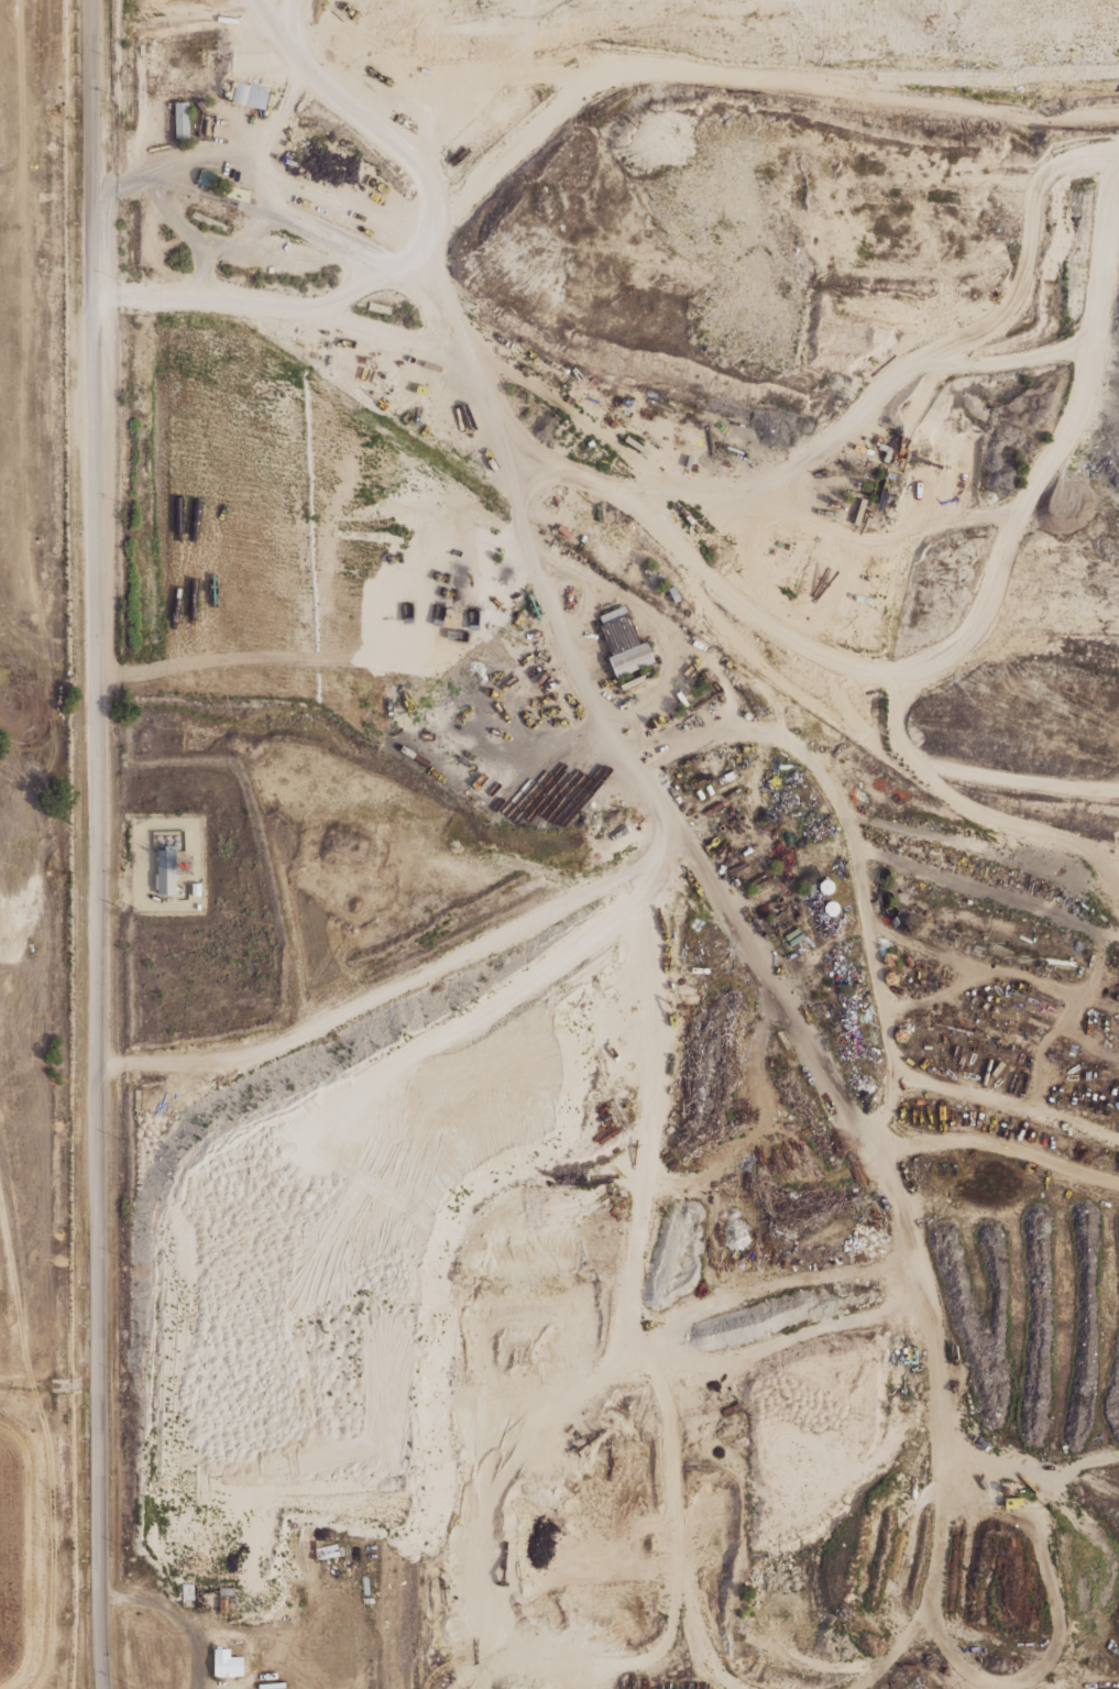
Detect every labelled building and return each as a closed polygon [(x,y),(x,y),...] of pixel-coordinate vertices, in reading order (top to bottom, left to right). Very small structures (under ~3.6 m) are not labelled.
[(256,45),(267,54),(264,58),(253,50),(256,45)] [(237,80),(248,84),(249,81),(270,87),(264,109),(231,100),(237,80)] [(197,102),(204,97),(210,106),(204,110),(197,102)] [(175,101),(189,101),(190,136),(176,136),(175,101)] [(201,168),(218,174),(213,188),(197,183),(201,168)] [(370,301),(394,307),(392,315),(367,309),(370,301)] [(880,442),(888,446),(886,451),(879,448),(880,442)] [(889,446),(893,448),(889,462),(884,460),(889,446)] [(888,471),(896,473),(895,480),(887,478),(888,471)] [(862,497),(867,500),(859,525),(854,524),(862,497)] [(566,522),(571,524),(566,536),(560,534),(566,522)] [(610,548),(616,552),(608,564),(601,560),(610,548)] [(667,589),(672,585),(680,599),(673,602),(667,589)] [(597,615),(626,605),(640,643),(612,654),(597,615)] [(649,640),(657,659),(619,677),(611,658),(649,640)] [(680,690),(689,704),(684,706),(676,693),(680,690)] [(715,778),(733,769),(736,776),(718,785),(715,778)] [(158,848),(177,848),(178,895),(158,895),(158,889),(156,889),(156,874),(158,874),(158,848)] [(819,888),(818,886),(819,884),(820,880),(822,879),(824,878),(827,878),(830,879),(832,880),(833,882),(834,886),(834,888),(833,890),(831,892),(829,893),(826,895),(823,893),(821,892),(820,890),(819,888)] [(193,882),(201,882),(201,896),(193,896),(193,882)] [(824,904),(825,902),(827,901),(830,900),(832,900),(834,901),(836,902),(837,904),(838,907),(838,910),(837,912),(835,914),(833,915),(831,915),(827,914),(825,913),(824,911),(823,909),(823,907),(824,904)] [(781,936),(797,926),(799,931),(783,941),(783,940),(781,941),(780,939),(782,937),(781,936)] [(801,932),(803,936),(789,945),(787,942),(801,932)] [(180,1582),(193,1581),(194,1598),(182,1598),(180,1582)] [(215,1648),(231,1648),(231,1656),(244,1656),(244,1676),(215,1676),(215,1648)]
